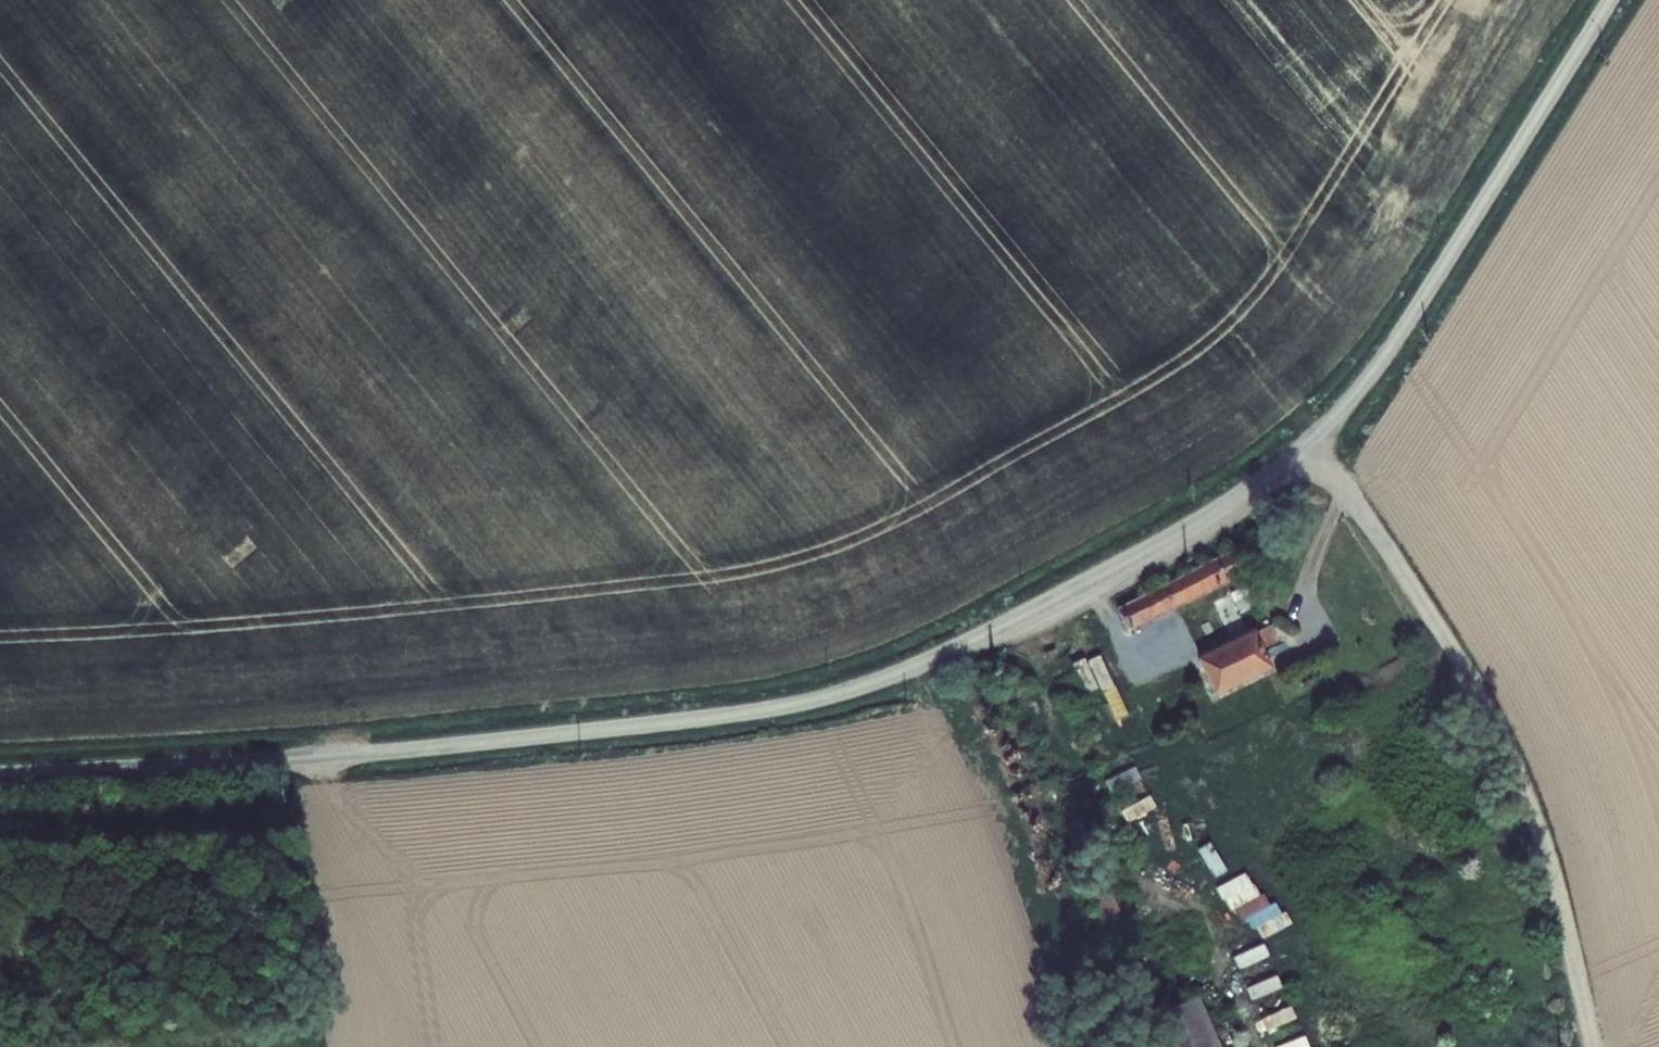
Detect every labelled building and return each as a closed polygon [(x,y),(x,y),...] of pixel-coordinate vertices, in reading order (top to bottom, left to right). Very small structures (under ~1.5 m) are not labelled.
[(1131,635),(1242,577),(1234,562),(1123,620),(1131,635)] [(1247,587),(1232,595),(1242,613),(1257,606),(1247,587)] [(1255,638),(1207,663),(1222,692),(1270,667),(1255,638)] [(1106,775),(1112,802),(1143,795),(1136,768),(1106,775)] [(1118,808),(1124,822),(1155,810),(1149,795),(1118,808)] [(1253,920),(1261,938),(1280,930),(1253,868),(1216,884),(1236,927),(1253,920)] [(1128,1036),(1134,1046),(1208,1046),(1186,1006),(1128,1036)]
